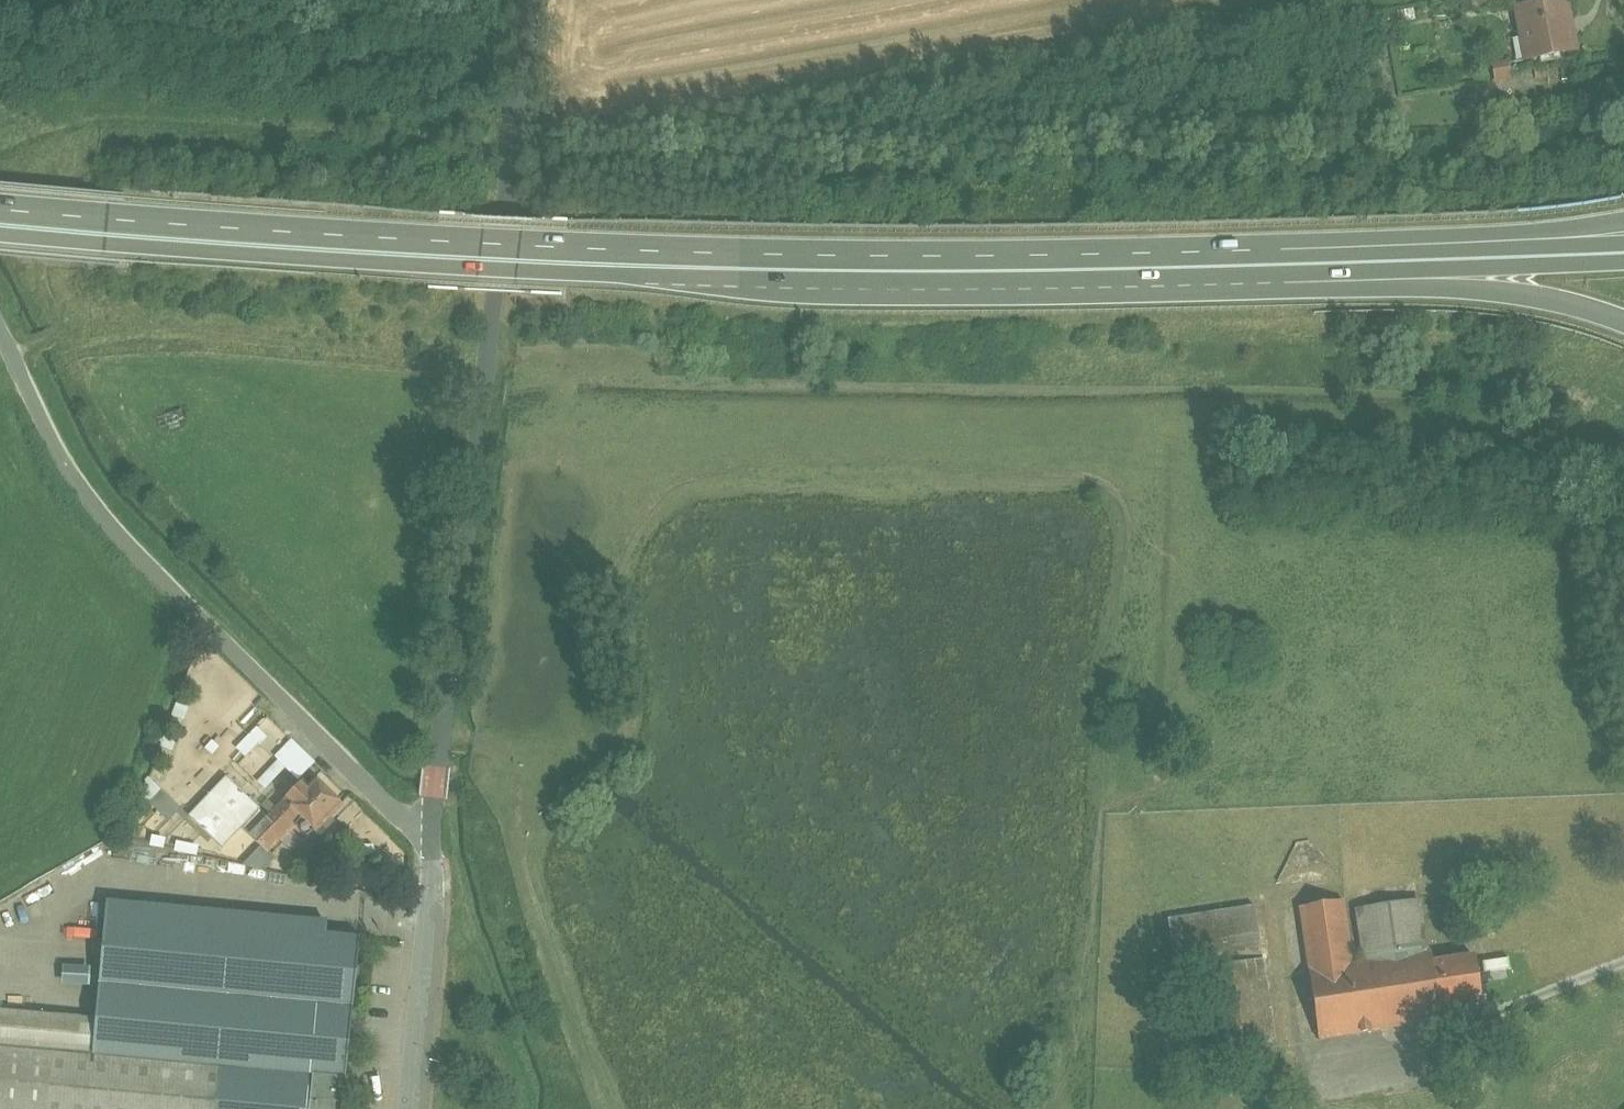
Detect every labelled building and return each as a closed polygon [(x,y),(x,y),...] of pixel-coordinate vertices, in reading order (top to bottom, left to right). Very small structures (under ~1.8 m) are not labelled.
[(1474,10),(1518,2),(1517,0),(1472,0),(1474,10)] [(1517,6),(1528,60),(1575,51),(1568,17),(1570,17),(1566,0),(1551,0),(1517,6)] [(267,719),(240,746),(249,755),(276,729),(267,719)] [(261,807),(228,776),(190,816),(224,848),(244,828),(267,851),(280,838),(264,822),(268,818),(259,809),(261,807)] [(344,804),(317,777),(310,785),(305,780),(286,800),(268,818),(264,822),(280,838),(302,816),(317,831),(318,831),(323,835),(336,822),(331,817),(344,804)] [(153,780),(142,792),(172,819),(183,807),(153,780)] [(1420,898),(1359,907),(1367,958),(1427,949),(1420,898)] [(1344,900),(1301,905),(1311,966),(1353,960),(1344,900)] [(1257,905),(1169,917),(1177,972),(1201,969),(1201,967),(1264,958),(1257,905)] [(107,914),(98,1019),(0,1010),(0,1108),(311,1108),(314,1075),(347,1078),(361,937),(107,914)] [(1353,960),(1311,966),(1322,1039),(1444,1021),(1443,1008),(1435,962),(1433,950),(1427,950),(1427,949),(1367,958),(1353,960)] [(1476,956),(1435,962),(1443,1008),(1483,1002),(1476,956)] [(1264,958),(1201,967),(1201,969),(1214,1055),(1279,1046),(1265,958),(1264,958)] [(69,963),(68,984),(97,985),(97,964),(69,963)] [(314,1075),(311,1108),(344,1108),(347,1078),(314,1075)]
